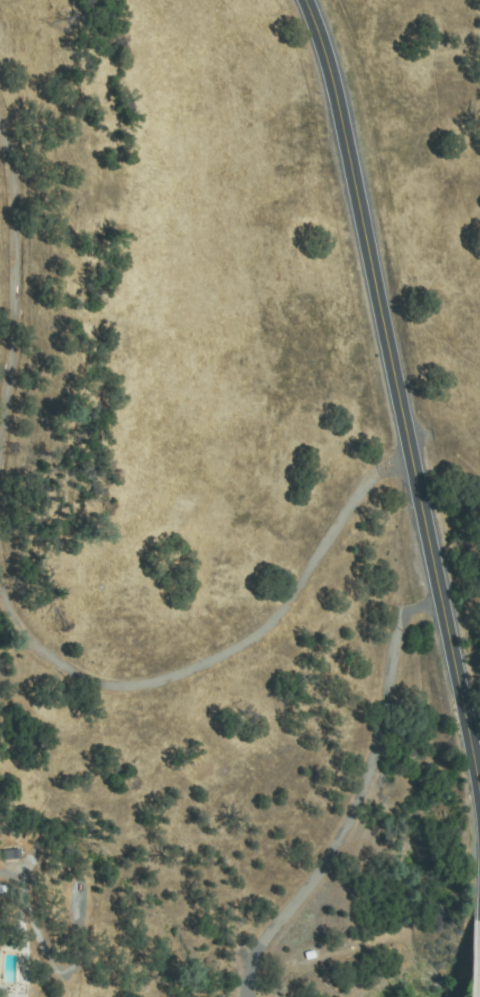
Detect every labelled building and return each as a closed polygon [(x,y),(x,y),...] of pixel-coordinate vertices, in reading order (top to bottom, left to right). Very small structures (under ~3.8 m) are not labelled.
[(0,852),(0,862),(21,862),(21,852),(0,852)]
